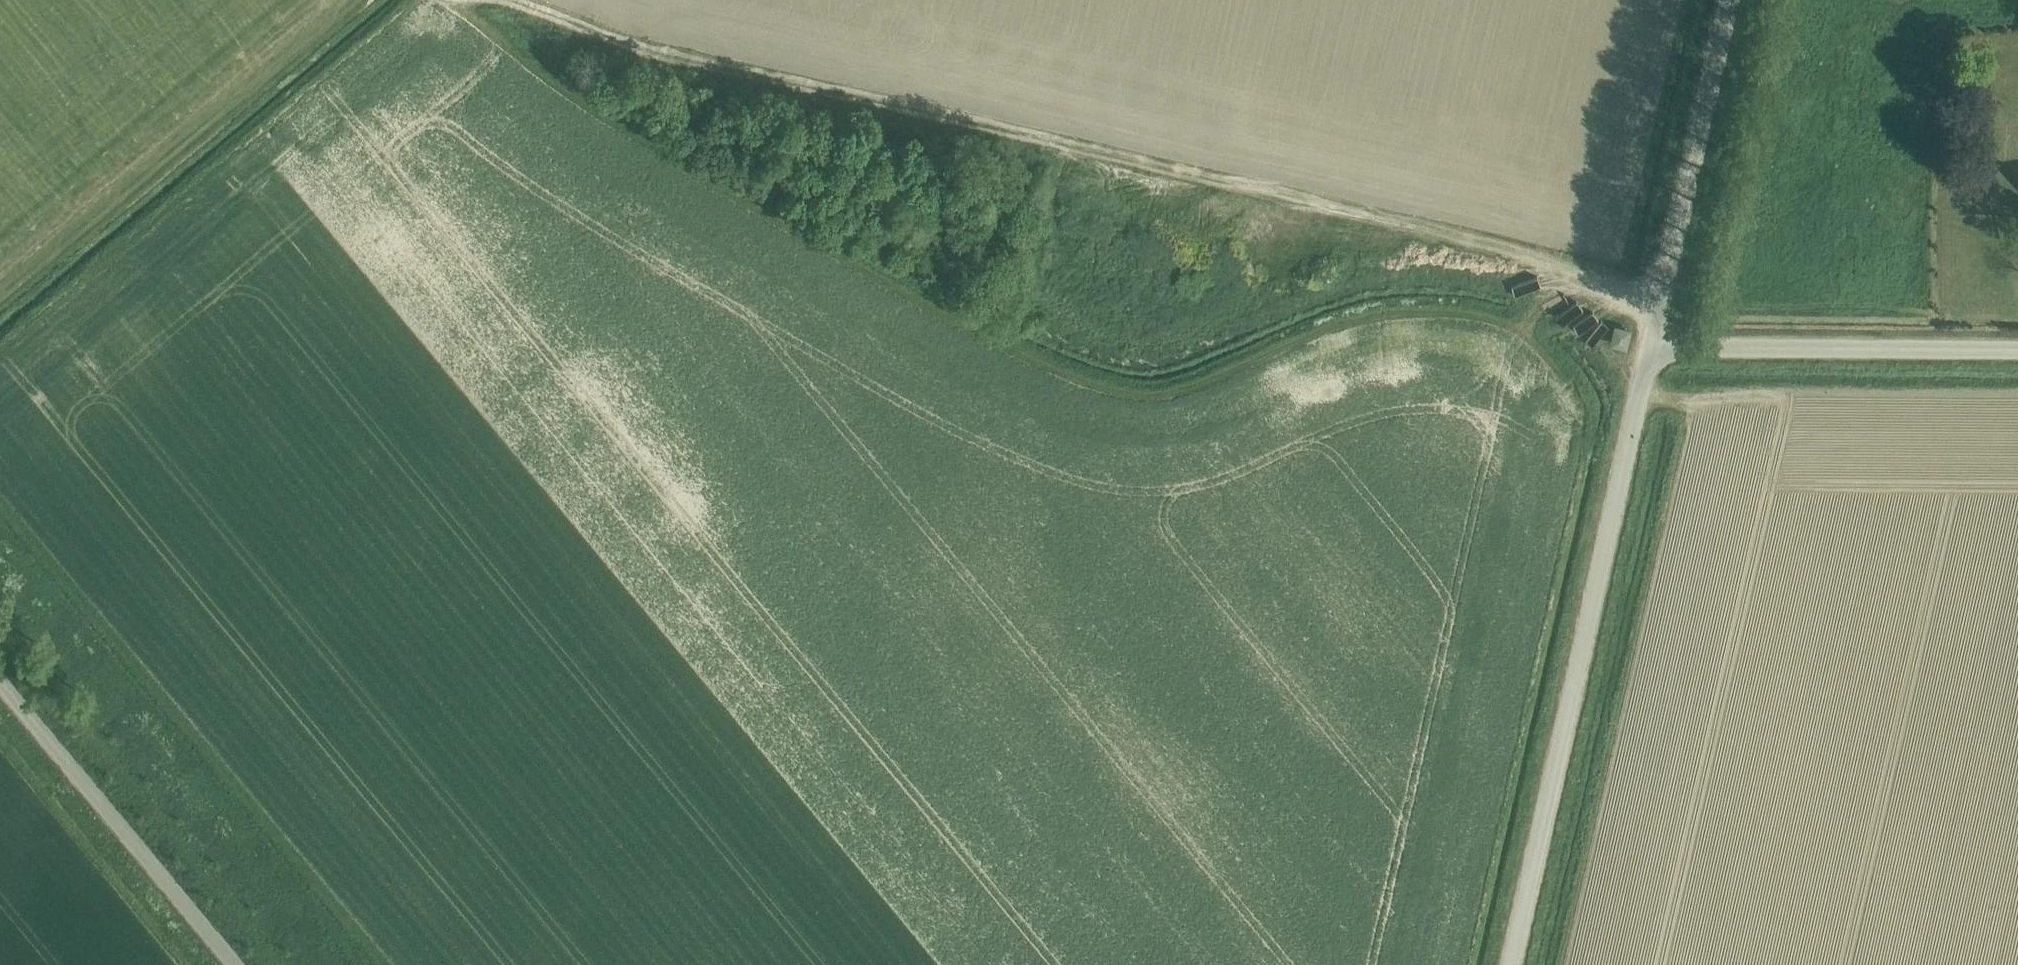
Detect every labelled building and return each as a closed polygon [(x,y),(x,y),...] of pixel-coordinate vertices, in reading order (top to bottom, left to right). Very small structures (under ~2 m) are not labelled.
[(1613,343),(1625,345),(1629,330),(1616,327),(1613,343)]
